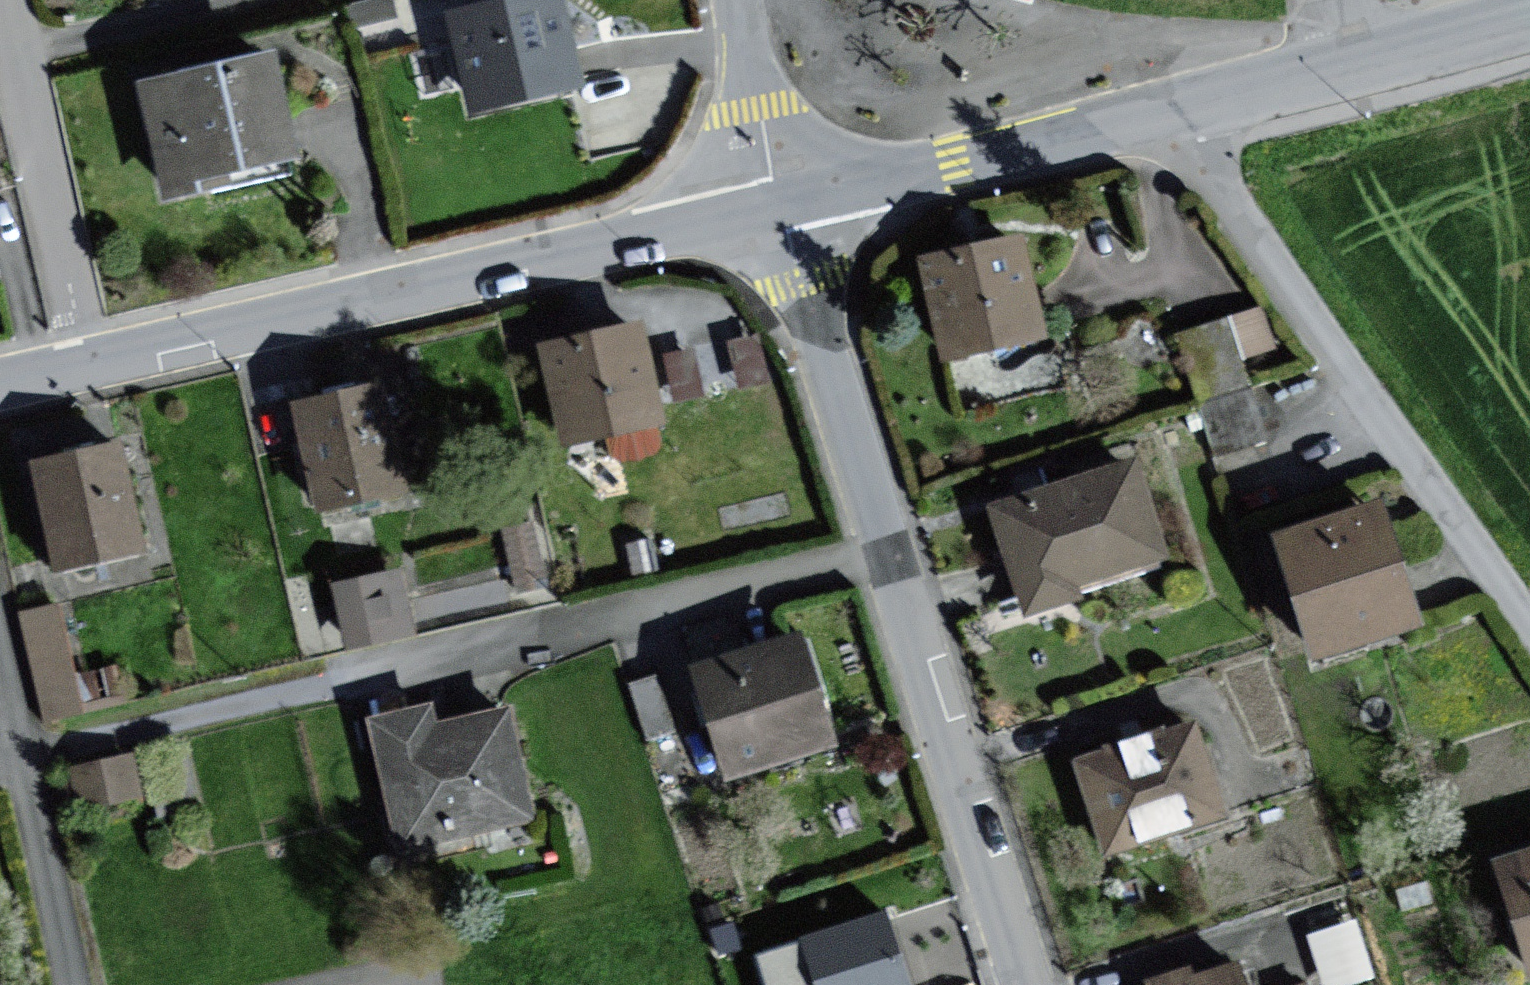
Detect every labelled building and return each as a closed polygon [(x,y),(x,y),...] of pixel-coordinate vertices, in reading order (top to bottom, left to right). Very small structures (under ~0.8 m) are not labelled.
[(442,13),(468,119),(586,90),(565,0),(495,0),(442,13)] [(272,50),(138,85),(166,192),(300,158),(272,50)] [(1021,233),(917,257),(942,361),(1046,337),(1021,233)] [(1179,328),(1200,387),(1249,369),(1228,311),(1179,328)] [(663,424),(658,405),(639,320),(624,323),(543,341),(567,446),(663,424)] [(664,346),(672,390),(696,385),(688,341),(664,346)] [(387,379),(298,400),(324,510),(414,488),(387,379)] [(120,440),(29,461),(53,569),(144,548),(120,440)] [(1133,454),(991,504),(1027,607),(1170,557),(1133,454)] [(1386,498),(1280,534),(1323,661),(1430,625),(1386,498)] [(399,565),(329,580),(345,649),(414,634),(399,565)] [(57,605),(19,613),(40,716),(78,709),(57,605)] [(801,633),(692,666),(728,780),(836,746),(801,633)] [(435,704),(367,720),(398,851),(535,818),(510,711),(440,727),(435,704)] [(1204,719),(1076,760),(1107,854),(1234,812),(1204,719)] [(137,757),(75,769),(84,812),(145,800),(137,757)] [(1499,857),(1529,966),(1529,848),(1499,857)] [(1306,927),(1325,982),(1372,965),(1353,910),(1306,927)] [(797,940),(812,984),(911,984),(888,911),(797,940)] [(1146,980),(1148,984),(1244,984),(1238,964),(1193,978),(1190,967),(1146,980)]
